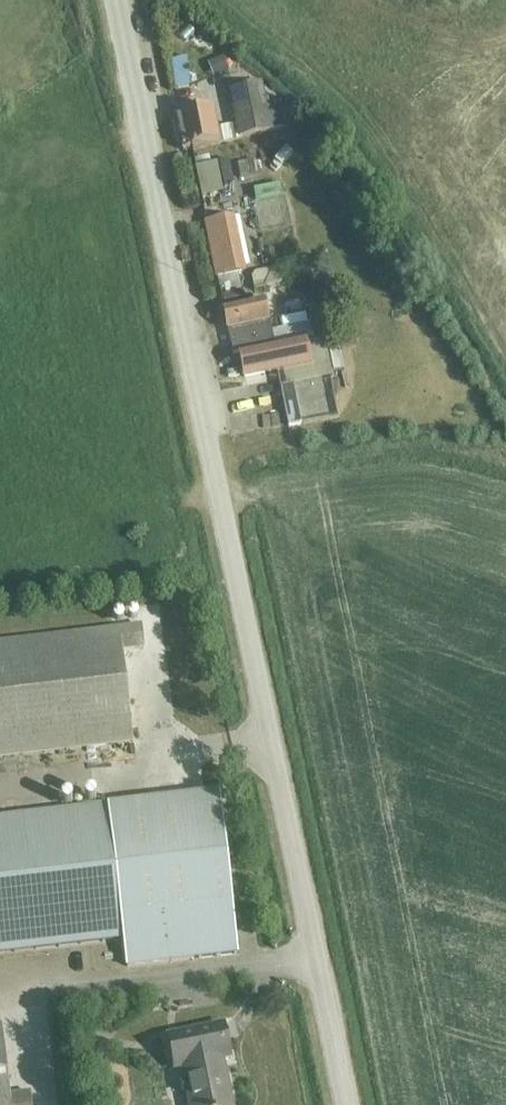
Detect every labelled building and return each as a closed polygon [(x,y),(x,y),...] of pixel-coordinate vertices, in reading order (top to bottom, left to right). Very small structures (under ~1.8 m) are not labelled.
[(229,90),(239,139),(271,132),(261,84),(229,90)] [(176,117),(183,151),(219,143),(212,109),(176,117)] [(219,163),(224,188),(234,186),(229,161),(219,163)] [(223,194),(217,164),(196,169),(202,199),(223,194)] [(217,278),(238,274),(242,273),(230,219),(206,224),(217,278)] [(272,270),(255,273),(251,278),(254,291),(265,289),(272,271),(272,270)] [(244,300),(238,274),(217,278),(222,304),(244,300)] [(265,300),(223,309),(233,355),(239,354),(244,378),(283,370),(286,386),(333,376),(332,373),(343,371),(337,344),(327,346),(325,339),(314,341),(310,323),(307,324),(305,315),(278,320),(280,330),(272,332),(265,300)] [(281,388),(289,431),(303,428),(294,385),(281,388)] [(133,743),(122,651),(144,649),(142,626),(119,629),(119,628),(0,642),(0,758),(133,743)] [(0,820),(0,952),(123,938),(126,967),(237,953),(219,793),(108,806),(109,808),(0,820)] [(0,1027),(0,1104),(32,1104),(31,1093),(10,1096),(2,1027),(0,1027)] [(183,1069),(190,1104),(232,1104),(223,1060),(231,1059),(227,1042),(204,1047),(201,1031),(168,1037),(175,1070),(183,1069)]
